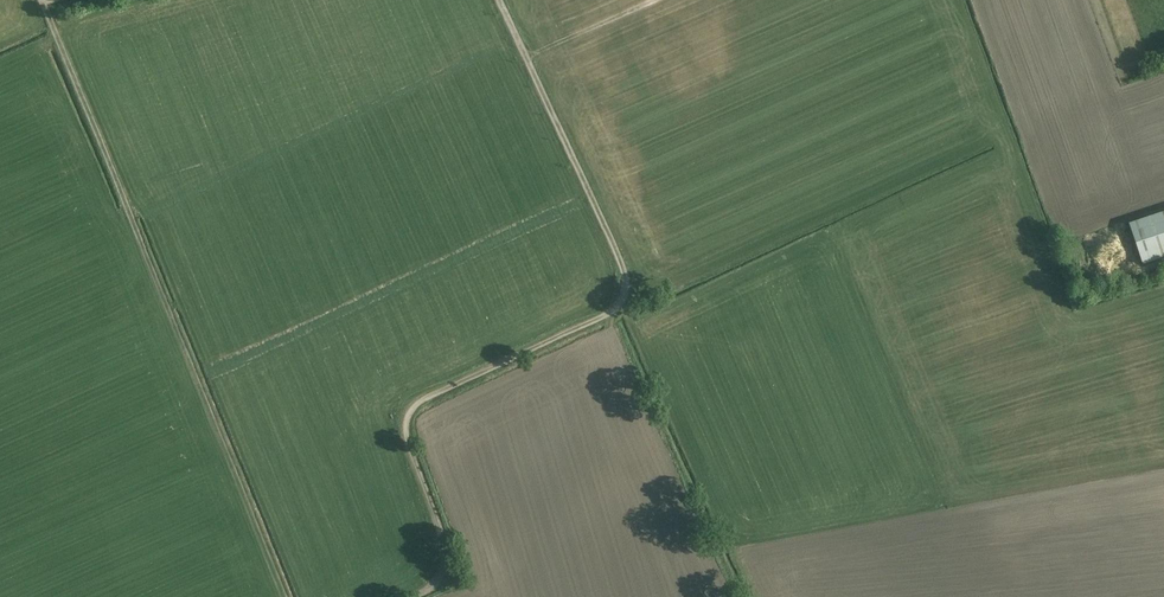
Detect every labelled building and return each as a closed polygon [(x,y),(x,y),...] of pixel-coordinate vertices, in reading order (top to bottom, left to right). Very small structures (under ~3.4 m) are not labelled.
[(1128,219),(1143,263),(1163,257),(1163,208),(1128,219)]
